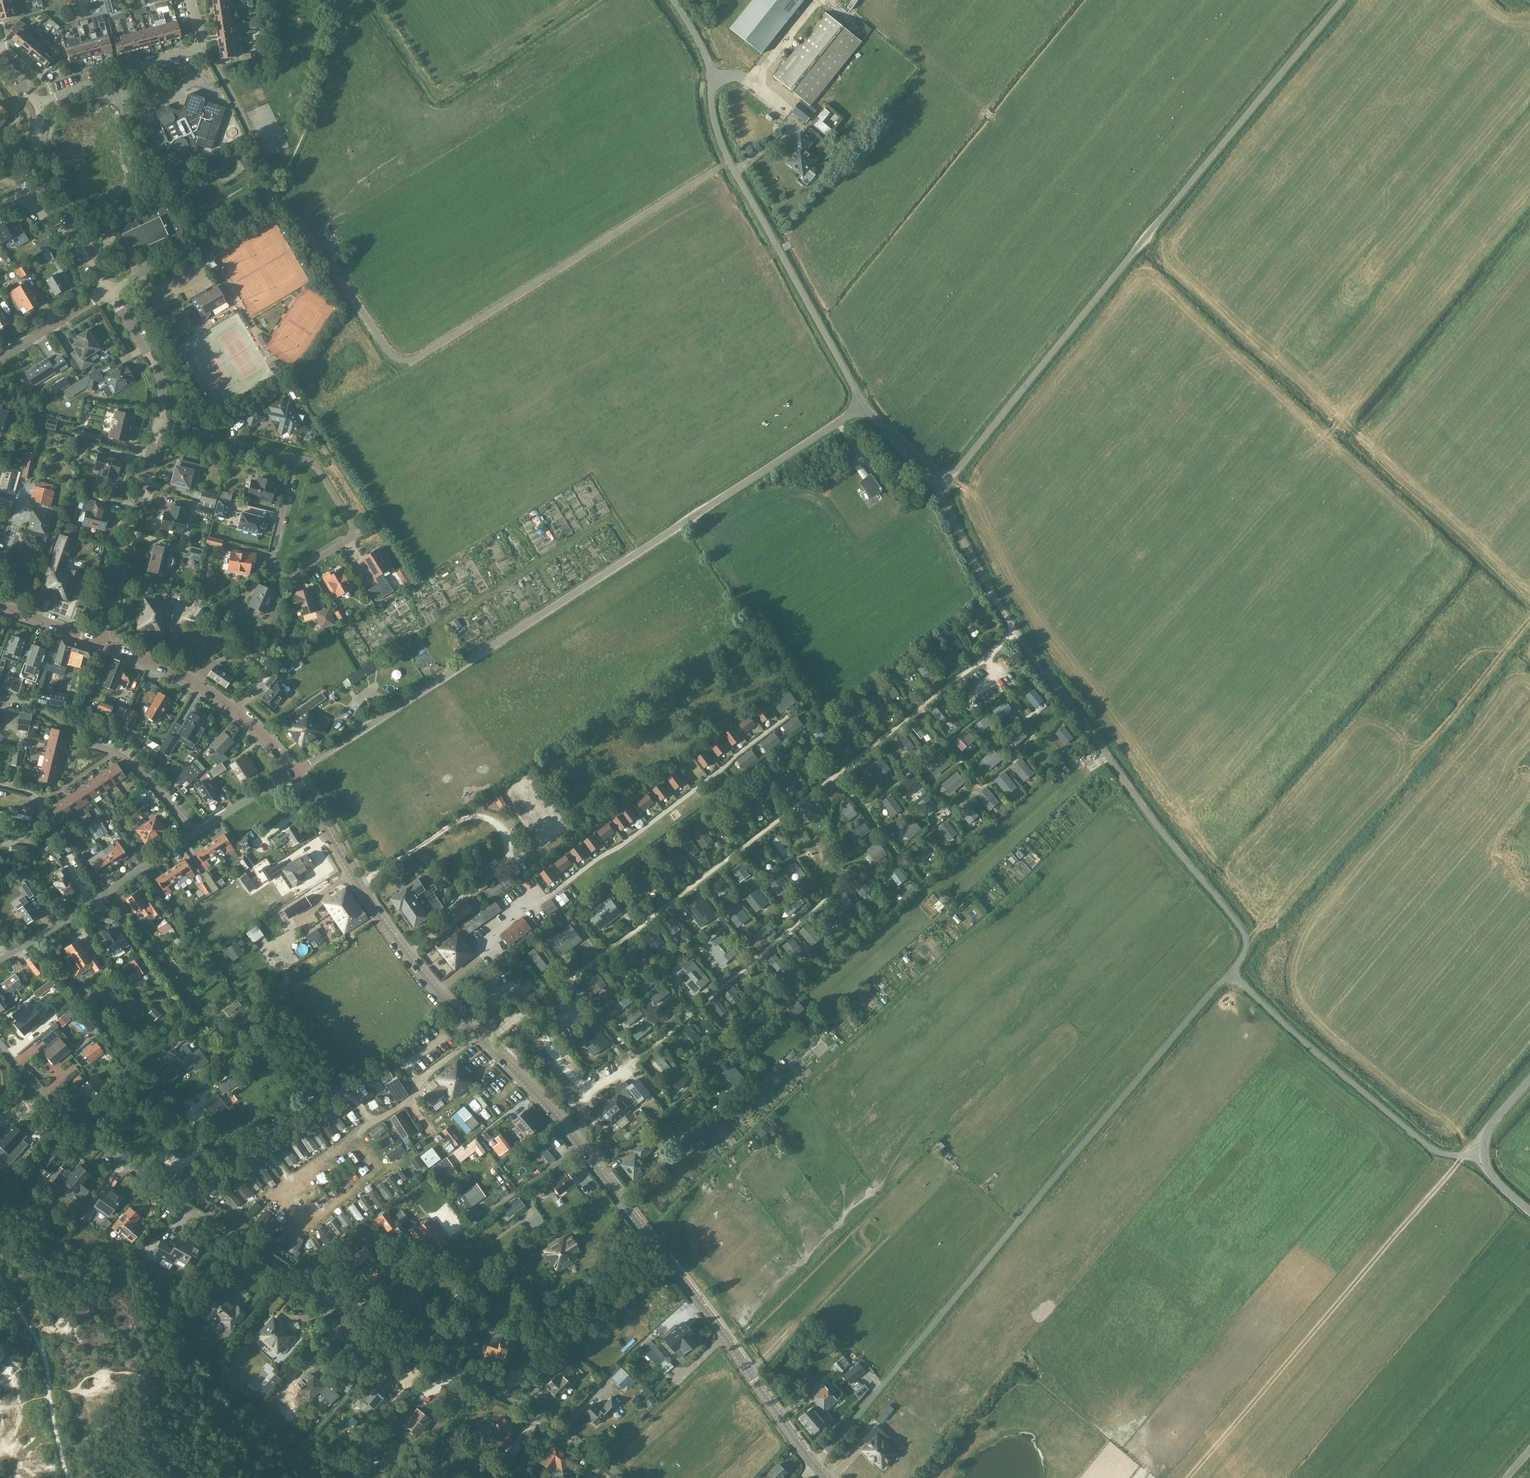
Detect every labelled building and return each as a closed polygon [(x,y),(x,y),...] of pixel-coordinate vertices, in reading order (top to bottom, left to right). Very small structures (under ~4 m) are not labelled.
[(13,5),(11,0),(0,0),(0,8),(13,5)] [(762,54),(805,0),(752,0),(730,29),(762,54)] [(212,5),(214,16),(230,14),(229,3),(212,5)] [(0,8),(0,20),(15,15),(13,5),(0,8)] [(773,77),(801,99),(790,112),(806,125),(817,111),(810,106),(862,42),(825,12),(773,77)] [(118,15),(119,20),(121,26),(127,25),(126,18),(125,18),(124,14),(118,15)] [(214,16),(215,27),(232,25),(230,14),(214,16)] [(102,15),(95,17),(92,18),(94,26),(104,23),(103,20),(102,15)] [(11,40),(19,47),(32,31),(29,29),(27,31),(22,28),(25,24),(19,20),(11,30),(16,34),(11,40)] [(176,21),(166,24),(170,40),(181,37),(176,21)] [(54,22),(51,26),(56,31),(59,27),(54,22)] [(166,24),(155,27),(160,43),(170,40),(166,24)] [(215,27),(217,38),(233,35),(232,25),(215,27)] [(155,27),(145,30),(149,45),(160,43),(155,27)] [(32,31),(19,47),(28,54),(42,37),(33,30),(32,31)] [(137,32),(134,32),(139,48),(149,45),(145,30),(137,32)] [(91,40),(86,41),(90,57),(101,54),(97,38),(95,32),(89,34),(91,40)] [(134,32),(124,35),(128,51),(139,48),(134,32)] [(108,35),(97,38),(101,54),(112,51),(108,35)] [(128,51),(124,35),(113,38),(118,54),(128,51)] [(217,38),(218,48),(235,46),(233,35),(217,38)] [(28,54),(36,61),(50,44),(42,37),(38,41),(28,54)] [(79,37),(74,38),(80,60),(90,57),(86,41),(81,42),(79,37)] [(80,60),(74,38),(63,41),(66,50),(67,55),(69,63),(80,60)] [(50,44),(36,61),(45,68),(49,63),(54,67),(62,58),(57,54),(58,52),(58,50),(50,44)] [(235,46),(218,48),(220,59),(236,57),(235,46)] [(168,105),(164,107),(154,112),(158,120),(151,123),(150,126),(154,133),(146,137),(152,151),(160,147),(164,155),(167,156),(174,152),(178,159),(192,153),(195,150),(198,144),(210,149),(214,140),(225,108),(204,101),(203,99),(204,98),(190,93),(186,95),(186,96),(183,107),(172,112),(168,105)] [(811,124),(827,137),(833,131),(822,122),(830,113),(824,108),(811,124)] [(785,163),(804,177),(818,159),(808,150),(814,142),(800,131),(789,145),(796,150),(785,163)] [(171,168),(166,171),(168,175),(167,176),(169,181),(176,178),(171,168)] [(135,187),(139,197),(144,195),(140,185),(135,187)] [(184,237),(169,204),(164,206),(136,219),(135,216),(110,228),(121,251),(128,248),(131,254),(148,246),(151,252),(151,253),(184,237)] [(27,217),(21,213),(20,214),(12,218),(16,224),(26,218),(27,217)] [(0,223),(0,243),(11,237),(14,242),(20,238),(12,225),(6,228),(2,222),(0,223)] [(48,239),(43,242),(46,247),(51,245),(48,239)] [(44,251),(51,261),(57,257),(51,247),(44,251)] [(213,255),(202,260),(205,266),(216,260),(213,255)] [(13,269),(19,279),(29,273),(23,263),(13,269)] [(208,270),(211,275),(216,273),(215,272),(220,270),(217,265),(212,268),(212,267),(208,270)] [(46,281),(55,295),(66,288),(57,274),(46,281)] [(18,310),(24,306),(27,312),(39,305),(30,290),(29,291),(25,283),(8,293),(18,310)] [(195,297),(191,300),(203,321),(207,318),(207,316),(210,314),(209,312),(226,302),(225,300),(218,288),(217,286),(206,292),(205,289),(200,292),(194,296),(195,297)] [(74,357),(68,360),(78,377),(84,373),(82,369),(90,363),(90,362),(98,357),(94,351),(97,349),(94,344),(98,342),(91,330),(77,338),(80,342),(75,345),(73,346),(77,352),(73,354),(74,357)] [(56,375),(68,367),(61,356),(49,364),(47,360),(25,373),(33,386),(54,373),(56,375)] [(85,388),(85,389),(95,390),(101,392),(103,390),(107,397),(115,392),(132,382),(133,382),(132,381),(130,377),(131,377),(132,376),(127,367),(126,368),(125,369),(122,365),(123,365),(122,364),(121,365),(101,377),(98,371),(89,376),(87,377),(85,388)] [(69,377),(73,384),(78,381),(74,374),(69,377)] [(50,388),(54,394),(69,384),(65,378),(50,388)] [(289,433),(302,426),(288,404),(286,405),(282,400),(270,407),(274,413),(270,415),(281,434),(287,430),(289,433)] [(31,402),(29,412),(37,414),(40,404),(31,402)] [(264,418),(258,407),(244,415),(250,426),(264,418)] [(110,426),(112,428),(110,438),(126,442),(131,423),(133,422),(133,419),(132,417),(132,416),(117,412),(115,419),(112,420),(110,421),(109,424),(110,426)] [(47,419),(44,429),(55,431),(57,421),(47,419)] [(316,423),(311,426),(316,434),(314,435),(318,441),(324,438),(320,431),(321,431),(316,423)] [(74,438),(87,441),(89,434),(76,431),(74,438)] [(74,439),(72,446),(85,449),(87,442),(74,439)] [(18,476),(28,478),(33,454),(23,452),(18,476)] [(115,474),(117,475),(120,465),(118,465),(119,461),(120,461),(121,462),(121,461),(98,455),(94,469),(104,472),(102,476),(114,479),(115,474)] [(171,483),(188,487),(189,481),(196,483),(200,467),(180,462),(177,472),(175,471),(171,483)] [(859,483),(871,499),(882,491),(882,490),(883,490),(871,474),(868,476),(860,463),(855,467),(864,479),(859,483)] [(6,470),(1,487),(11,490),(17,474),(6,470)] [(100,476),(96,491),(103,493),(106,478),(100,476)] [(272,497),(274,487),(272,487),(273,482),(261,479),(260,484),(251,481),(247,496),(270,502),(271,500),(270,500),(270,501),(269,501),(270,497),(272,497)] [(217,498),(230,501),(232,494),(219,491),(217,498)] [(200,500),(199,503),(214,506),(215,504),(214,503),(216,496),(202,492),(200,500)] [(84,499),(80,511),(85,513),(83,524),(103,530),(107,516),(106,516),(109,506),(95,503),(95,502),(84,499)] [(227,519),(231,503),(218,500),(214,516),(217,517),(218,519),(222,520),(224,518),(227,519)] [(214,506),(199,503),(199,506),(197,505),(196,512),(212,516),(214,510),(213,510),(214,506)] [(160,528),(182,533),(186,519),(184,518),(186,510),(172,506),(170,514),(164,513),(160,528)] [(22,532),(20,540),(23,540),(21,548),(42,553),(47,534),(50,535),(55,517),(48,515),(49,512),(31,508),(31,509),(26,529),(29,530),(28,533),(22,532)] [(263,521),(264,518),(241,513),(237,529),(260,534),(261,531),(263,530),(265,528),(265,526),(265,523),(263,521)] [(59,529),(72,534),(74,525),(62,521),(59,529)] [(39,592),(69,602),(79,573),(65,568),(74,540),(59,534),(39,592)] [(206,543),(220,547),(222,541),(208,537),(206,543)] [(172,559),(170,557),(171,550),(156,546),(155,547),(153,548),(152,551),(154,553),(149,572),(165,576),(167,566),(170,566),(172,564),(172,561),(172,559)] [(188,553),(200,556),(202,549),(189,546),(188,553)] [(361,559),(374,579),(375,578),(378,584),(368,590),(376,603),(393,592),(386,580),(385,580),(381,575),(390,569),(385,562),(386,561),(383,555),(381,557),(376,549),(361,559)] [(231,551),(227,571),(248,574),(251,561),(254,562),(255,555),(231,551)] [(396,572),(398,576),(406,588),(414,583),(404,568),(396,572)] [(322,577),(335,598),(353,588),(342,569),(330,576),(328,573),(322,577)] [(165,577),(163,584),(170,586),(172,579),(165,577)] [(267,587),(265,588),(258,585),(248,606),(265,613),(275,592),(273,591),(272,589),(271,587),(269,587),(267,587)] [(136,589),(134,597),(143,599),(136,630),(164,636),(171,605),(163,603),(163,602),(152,599),(154,594),(154,593),(157,594),(158,589),(149,587),(148,592),(138,589),(136,589)] [(294,608),(299,607),(302,616),(316,611),(309,588),(295,593),(295,595),(291,596),(294,608)] [(224,591),(217,595),(221,600),(227,596),(224,591)] [(218,603),(222,611),(236,603),(232,596),(218,603)] [(209,599),(206,603),(210,607),(214,603),(209,599)] [(210,614),(201,608),(199,612),(208,618),(210,614)] [(316,613),(321,628),(333,624),(329,609),(316,613)] [(348,623),(340,610),(335,613),(342,626),(348,623)] [(968,615),(958,623),(965,632),(967,630),(970,634),(978,628),(968,615)] [(457,622),(451,625),(455,631),(460,628),(457,622)] [(3,651),(1,659),(5,661),(5,659),(17,664),(20,656),(25,641),(12,636),(7,652),(3,651)] [(67,661),(72,663),(80,665),(83,657),(91,659),(93,651),(94,649),(62,639),(54,663),(65,667),(67,661)] [(246,642),(240,649),(248,657),(254,650),(246,642)] [(25,675),(36,679),(47,649),(31,644),(22,671),(26,672),(25,675)] [(267,650),(266,655),(269,657),(274,656),(274,652),(271,649),(267,650)] [(125,663),(113,658),(102,686),(116,692),(120,683),(117,683),(119,678),(129,682),(131,675),(122,672),(125,663)] [(266,660),(262,664),(267,669),(271,665),(266,660)] [(290,662),(284,666),(288,672),(294,668),(290,662)] [(360,670),(347,678),(351,685),(364,676),(376,668),(372,662),(360,670)] [(897,669),(904,679),(912,673),(906,663),(897,669)] [(230,678),(233,674),(219,664),(216,668),(215,667),(208,676),(225,688),(232,679),(230,678)] [(281,679),(275,674),(265,686),(269,689),(261,699),(273,709),(286,693),(277,685),(281,679)] [(1,688),(10,691),(14,678),(6,675),(1,688)] [(14,678),(10,691),(18,694),(22,681),(14,678)] [(33,684),(30,693),(36,694),(38,685),(33,684)] [(1023,704),(1037,693),(1031,684),(1016,696),(1023,704)] [(154,685),(150,691),(154,693),(158,687),(154,685)] [(50,697),(51,698),(52,692),(53,690),(38,686),(36,693),(50,697)] [(785,688),(771,699),(781,713),(796,702),(785,688)] [(50,697),(48,705),(64,708),(66,695),(52,692),(51,698),(50,697)] [(148,717),(156,722),(169,700),(158,694),(149,709),(147,708),(144,713),(148,716),(148,717)] [(285,726),(300,748),(308,743),(310,746),(317,741),(315,738),(323,732),(313,717),(311,718),(307,711),(325,699),(321,694),(285,719),(288,724),(285,726)] [(113,706),(100,701),(96,710),(109,715),(113,706)] [(1006,702),(993,711),(997,716),(1000,720),(1004,717),(1001,714),(1010,707),(1006,702)] [(772,716),(763,704),(754,711),(762,723),(772,716)] [(115,716),(121,719),(125,709),(120,707),(115,716)] [(1056,717),(1049,708),(1032,721),(1038,729),(1056,717)] [(122,726),(131,730),(138,713),(129,709),(122,726)] [(181,726),(176,734),(186,739),(184,743),(192,748),(193,749),(208,723),(189,711),(181,726)] [(838,725),(844,732),(850,727),(839,714),(829,722),(835,728),(838,725)] [(738,724),(745,733),(756,724),(750,715),(738,724)] [(782,726),(789,736),(803,725),(796,716),(782,726)] [(974,725),(979,732),(992,723),(987,716),(974,725)] [(18,718),(17,729),(28,731),(30,720),(18,718)] [(922,719),(911,727),(912,729),(920,739),(929,732),(925,727),(927,726),(922,719)] [(815,732),(813,734),(818,742),(821,740),(824,746),(834,739),(824,726),(815,732)] [(1072,738),(1063,726),(1055,733),(1064,744),(1072,738)] [(1008,738),(1016,747),(1028,737),(1020,727),(1008,738)] [(51,728),(48,742),(65,746),(66,741),(65,741),(67,732),(51,728)] [(741,739),(733,728),(724,735),(732,746),(741,739)] [(954,742),(962,751),(975,740),(967,731),(954,742)] [(218,765),(221,763),(227,759),(222,753),(233,742),(223,732),(210,745),(216,751),(210,758),(218,765)] [(760,743),(767,753),(781,742),(774,732),(760,743)] [(160,747),(158,750),(168,756),(177,740),(177,739),(174,738),(167,734),(160,747)] [(727,750),(719,739),(709,746),(718,757),(727,750)] [(48,742),(44,754),(60,758),(62,750),(64,750),(65,746),(48,742)] [(1038,745),(1030,752),(1042,768),(1051,760),(1038,745)] [(11,765),(20,766),(22,751),(14,749),(11,765)] [(151,754),(149,757),(152,761),(153,759),(157,751),(153,749),(151,754)] [(737,760),(744,770),(758,759),(751,749),(737,760)] [(981,761),(990,771),(1003,760),(994,750),(981,761)] [(697,758),(705,768),(713,761),(706,752),(697,758)] [(44,754),(41,767),(58,771),(60,767),(58,767),(60,758),(44,754)] [(942,754),(926,767),(934,775),(949,763),(942,754)] [(231,764),(242,780),(254,772),(246,761),(248,760),(245,755),(231,764)] [(880,758),(873,764),(882,775),(889,768),(880,758)] [(1021,758),(1011,766),(1024,782),(1034,773),(1021,758)] [(195,768),(200,773),(204,769),(195,760),(191,764),(195,768)] [(109,767),(104,770),(114,785),(126,777),(116,763),(109,768),(109,767)] [(221,763),(218,765),(209,771),(213,777),(225,769),(221,763)] [(786,763),(774,772),(778,777),(776,779),(780,784),(792,775),(788,770),(790,768),(786,763)] [(191,764),(188,767),(191,771),(197,777),(197,776),(200,773),(195,768),(191,764)] [(58,771),(41,767),(38,780),(54,784),(56,776),(57,776),(58,771)] [(192,781),(197,777),(191,771),(188,767),(187,767),(174,779),(180,785),(188,778),(192,781)] [(97,777),(94,779),(103,792),(114,785),(104,770),(96,776),(97,777)] [(957,772),(941,785),(948,793),(964,780),(957,772)] [(1004,772),(994,780),(1007,796),(1017,787),(1004,772)] [(668,779),(676,789),(684,783),(677,773),(668,779)] [(192,781),(192,782),(200,794),(200,798),(201,800),(205,802),(206,803),(208,802),(212,803),(213,802),(213,799),(217,796),(208,782),(204,785),(197,776),(197,777),(192,781)] [(921,786),(912,776),(900,785),(909,796),(921,786)] [(83,785),(82,785),(92,800),(103,792),(94,779),(83,786),(83,785)] [(755,790),(764,802),(774,795),(764,783),(755,790)] [(654,790),(661,800),(669,794),(662,784),(654,790)] [(76,791),(72,793),(81,807),(92,800),(82,785),(75,790),(76,791)] [(986,787),(976,795),(989,811),(999,802),(986,787)] [(508,806),(498,791),(491,796),(502,811),(508,806)] [(62,799),(61,800),(70,815),(81,807),(72,793),(62,800),(62,799)] [(638,802),(644,810),(654,803),(648,795),(638,802)] [(741,799),(752,814),(758,810),(747,795),(741,799)] [(918,803),(929,816),(939,808),(928,795),(918,803)] [(886,799),(882,802),(893,816),(901,810),(892,797),(887,800),(886,799)] [(55,805),(50,808),(59,822),(70,815),(61,800),(54,804),(55,805)] [(840,814),(846,823),(858,814),(850,802),(846,805),(848,808),(840,814)] [(24,815),(31,817),(34,805),(27,803),(24,815)] [(958,812),(969,824),(979,816),(968,803),(958,812)] [(142,804),(136,808),(139,813),(142,811),(145,809),(142,804)] [(727,813),(736,826),(745,820),(736,807),(727,813)] [(630,808),(622,814),(629,824),(637,818),(630,808)] [(629,824),(622,814),(614,820),(621,830),(629,824)] [(149,821),(145,823),(155,838),(165,831),(155,817),(149,821)] [(89,825),(97,838),(107,832),(98,819),(89,825)] [(901,830),(909,840),(922,829),(914,819),(901,830)] [(712,827),(719,837),(729,830),(722,820),(712,827)] [(851,831),(858,841),(871,831),(864,822),(851,831)] [(945,823),(938,829),(947,840),(951,836),(952,838),(957,834),(947,822),(945,823)] [(142,826),(136,830),(145,844),(155,838),(145,823),(142,826)] [(599,831),(605,839),(615,832),(608,824),(599,831)] [(294,826),(271,840),(276,848),(286,841),(288,840),(290,842),(292,846),(303,840),(297,831),(299,830),(295,825),(294,826)] [(7,833),(21,836),(22,829),(8,826),(7,833)] [(713,843),(704,830),(701,826),(692,833),(704,850),(713,843)] [(63,831),(58,835),(64,844),(70,841),(63,831)] [(224,835),(209,845),(216,854),(225,848),(229,853),(234,850),(224,835)] [(585,841),(592,851),(600,845),(593,835),(585,841)] [(700,851),(688,835),(678,843),(689,858),(700,851)] [(238,843),(245,854),(255,848),(247,837),(238,843)] [(74,840),(69,843),(76,854),(81,850),(74,840)] [(50,849),(57,860),(63,855),(53,841),(47,845),(48,846),(44,848),(46,851),(50,849)] [(111,845),(102,851),(106,857),(112,866),(127,856),(117,841),(111,845)] [(867,851),(875,863),(887,854),(879,842),(867,851)] [(11,845),(10,854),(25,855),(26,847),(11,845)] [(216,854),(209,845),(195,854),(205,869),(209,866),(206,861),(216,854)] [(571,851),(578,861),(587,855),(579,845),(571,851)] [(925,845),(912,856),(919,864),(931,853),(925,845)] [(750,856),(759,868),(769,860),(760,848),(750,856)] [(102,851),(87,861),(98,876),(112,866),(106,857),(102,851)] [(676,853),(667,858),(676,870),(684,865),(676,853)] [(307,870),(314,866),(306,855),(300,859),(299,858),(281,869),(293,887),(304,879),(302,875),(307,872),(307,870)] [(479,866),(485,873),(498,863),(493,855),(479,866)] [(556,863),(562,871),(572,864),(566,856),(556,863)] [(251,866),(245,857),(239,861),(245,870),(251,866)] [(185,861),(170,871),(176,880),(186,874),(190,879),(194,876),(185,861)] [(791,875),(796,872),(802,880),(807,876),(796,862),(786,869),(791,875)] [(670,876),(661,863),(653,868),(662,881),(670,876)] [(730,871),(739,883),(750,875),(741,863),(730,871)] [(541,873),(549,883),(557,877),(550,867),(541,873)] [(888,872),(898,886),(905,881),(895,867),(888,872)] [(55,883),(65,897),(75,890),(65,876),(67,875),(64,869),(57,874),(61,879),(55,883)] [(176,880),(170,871),(156,880),(166,895),(171,892),(167,886),(176,880)] [(767,881),(778,896),(790,887),(780,872),(767,881)] [(635,883),(644,894),(654,887),(645,875),(635,883)] [(221,878),(214,883),(218,888),(225,884),(221,878)] [(408,888),(391,899),(400,912),(403,910),(415,927),(431,917),(431,916),(444,907),(440,901),(434,892),(438,889),(434,884),(426,890),(418,878),(406,886),(408,888)] [(711,885),(720,898),(730,890),(722,878),(711,885)] [(852,885),(861,897),(870,890),(861,878),(852,885)] [(21,885),(29,899),(37,894),(29,880),(21,885)] [(255,888),(250,880),(244,885),(250,892),(255,888)] [(198,885),(206,897),(212,893),(204,881),(198,885)] [(323,904),(344,935),(367,919),(351,895),(349,896),(344,889),(323,904)] [(745,898),(756,912),(769,903),(758,889),(745,898)] [(185,892),(194,905),(200,900),(195,892),(191,895),(188,890),(185,892)] [(836,899),(845,910),(855,903),(845,891),(836,899)] [(684,905),(692,916),(709,903),(701,892),(684,905)] [(137,893),(125,900),(134,914),(133,914),(139,923),(144,919),(145,919),(149,922),(150,922),(151,923),(152,922),(153,922),(153,921),(153,920),(153,917),(160,912),(155,905),(157,904),(154,899),(152,900),(150,897),(143,902),(137,893)] [(34,918),(37,916),(23,897),(18,901),(22,906),(17,910),(27,924),(29,922),(31,922),(34,920),(34,918)] [(305,897),(291,907),(297,915),(311,906),(305,897)] [(610,898),(599,906),(611,922),(622,914),(610,898)] [(543,906),(549,915),(557,908),(551,900),(543,906)] [(495,901),(479,913),(486,922),(502,910),(495,901)] [(459,922),(473,912),(467,903),(448,917),(454,925),(459,922)] [(709,903),(692,916),(701,927),(718,914),(709,903)] [(727,913),(738,927),(750,918),(739,904),(727,913)] [(588,915),(600,931),(611,922),(599,906),(588,915)] [(177,907),(172,910),(176,916),(181,912),(177,907)] [(816,917),(826,930),(836,922),(827,909),(816,917)] [(486,922),(479,913),(463,925),(469,934),(486,922)] [(500,935),(509,947),(532,929),(523,917),(500,935)] [(662,924),(671,936),(680,929),(672,917),(662,924)] [(157,929),(162,936),(172,929),(167,922),(157,929)] [(822,938),(808,923),(799,932),(812,947),(822,938)] [(570,924),(559,932),(572,949),(583,941),(570,924)] [(102,935),(107,941),(103,944),(111,956),(128,945),(119,931),(115,933),(112,928),(102,935)] [(311,942),(321,936),(316,929),(305,936),(305,938),(308,942),(311,942)] [(644,937),(653,950),(664,942),(655,929),(644,937)] [(561,957),(572,949),(559,932),(549,941),(561,957)] [(706,949),(713,957),(729,944),(720,933),(709,943),(710,945),(706,949)] [(439,950),(456,970),(475,955),(470,949),(471,949),(459,934),(439,950)] [(782,946),(793,960),(803,951),(793,938),(782,946)] [(70,955),(65,959),(77,977),(92,967),(95,972),(101,968),(102,967),(106,964),(99,954),(95,957),(90,960),(77,941),(65,949),(70,955)] [(225,948),(231,960),(243,954),(236,942),(225,948)] [(623,951),(631,964),(642,956),(634,944),(623,951)] [(726,964),(737,954),(729,944),(713,957),(719,965),(724,961),(726,964)] [(768,960),(777,972),(785,966),(775,954),(768,960)] [(129,963),(138,976),(147,971),(138,957),(129,963)] [(27,963),(36,976),(43,971),(33,958),(27,963)] [(604,965),(612,977),(621,971),(612,959),(604,965)] [(677,974),(684,982),(700,968),(692,960),(677,974)] [(700,968),(684,982),(695,994),(710,981),(700,968)] [(0,993),(12,984),(16,989),(17,988),(19,991),(24,987),(19,979),(15,973),(0,985),(0,993)] [(587,982),(595,994),(607,985),(598,973),(587,982)] [(574,984),(581,992),(588,986),(581,978),(574,984)] [(0,993),(0,1012),(9,1005),(4,998),(8,995),(9,996),(14,992),(13,991),(16,989),(12,984),(0,993)] [(45,984),(33,993),(37,998),(49,989),(45,984)] [(274,992),(268,984),(262,989),(267,996),(274,992)] [(733,986),(731,988),(724,994),(733,1005),(740,1000),(736,995),(739,993),(733,986)] [(799,1002),(804,1009),(809,1004),(804,998),(799,1002)] [(235,999),(222,1009),(228,1017),(241,1006),(235,999)] [(712,1005),(721,1017),(728,1012),(719,1000),(712,1005)] [(789,1011),(794,1018),(804,1009),(799,1002),(789,1011)] [(16,1022),(14,1024),(23,1035),(36,1024),(38,1026),(53,1013),(47,1006),(39,1013),(33,1007),(31,1009),(26,1003),(11,1016),(16,1022)] [(71,1008),(55,1022),(58,1026),(59,1027),(76,1013),(71,1008)] [(147,1014),(154,1021),(160,1015),(154,1008),(147,1014)] [(127,1018),(140,1020),(142,1014),(128,1011),(127,1018)] [(55,1022),(38,1037),(48,1049),(43,1054),(53,1065),(69,1051),(60,1040),(52,1031),(57,1027),(58,1026),(55,1022)] [(584,1044),(593,1056),(610,1043),(601,1032),(584,1044)] [(83,1053),(89,1061),(102,1052),(96,1044),(93,1045),(83,1053)] [(172,1065),(161,1072),(169,1082),(179,1075),(179,1076),(192,1066),(195,1071),(208,1062),(198,1048),(191,1053),(185,1044),(176,1051),(174,1048),(169,1052),(173,1058),(169,1061),(172,1065)] [(619,1045),(614,1049),(619,1055),(624,1051),(619,1045)] [(453,1099),(474,1083),(457,1062),(434,1079),(439,1086),(425,1097),(432,1106),(448,1093),(453,1099)] [(233,1064),(227,1068),(231,1075),(237,1071),(233,1064)] [(732,1064),(722,1073),(734,1085),(730,1089),(734,1094),(748,1080),(732,1064)] [(147,1065),(142,1069),(145,1074),(151,1070),(147,1065)] [(373,1073),(364,1079),(366,1081),(373,1093),(375,1096),(384,1090),(383,1089),(386,1087),(385,1084),(393,1079),(386,1068),(385,1066),(376,1072),(377,1073),(374,1075),(373,1073)] [(96,1076),(86,1083),(78,1090),(87,1100),(104,1086),(96,1076)] [(235,1085),(228,1076),(217,1085),(223,1094),(235,1085)] [(72,1082),(75,1086),(81,1081),(78,1077),(72,1082)] [(393,1079),(385,1084),(386,1087),(396,1101),(406,1095),(395,1078),(393,1079)] [(651,1094),(639,1078),(629,1087),(626,1083),(621,1083),(616,1086),(616,1091),(618,1095),(610,1101),(609,1100),(608,1100),(607,1101),(607,1103),(599,1109),(604,1116),(605,1118),(607,1119),(612,1125),(631,1110),(629,1108),(637,1102),(638,1104),(651,1094)] [(210,1103),(205,1107),(211,1115),(211,1114),(218,1123),(223,1120),(224,1120),(225,1121),(228,1124),(239,1115),(237,1113),(230,1104),(226,1107),(219,1097),(218,1095),(222,1093),(220,1089),(207,1098),(210,1103)] [(148,1101),(154,1109),(162,1103),(157,1095),(148,1101)] [(173,1106),(179,1115),(190,1107),(184,1099),(173,1106)] [(463,1106),(463,1107),(451,1117),(466,1134),(479,1124),(463,1106)] [(328,1116),(339,1131),(345,1126),(334,1112),(328,1116)] [(400,1112),(390,1119),(403,1140),(407,1137),(413,1133),(400,1112)] [(514,1122),(528,1138),(539,1128),(525,1112),(514,1122)] [(318,1123),(329,1138),(335,1134),(328,1125),(330,1124),(328,1121),(326,1122),(323,1118),(318,1122),(318,1123)] [(380,1124),(369,1133),(374,1140),(386,1131),(388,1129),(383,1122),(380,1124)] [(0,1139),(0,1146),(5,1150),(0,1156),(10,1164),(26,1145),(20,1141),(25,1136),(12,1125),(0,1139)] [(309,1130),(319,1146),(325,1142),(321,1135),(322,1135),(315,1125),(309,1130)] [(448,1127),(441,1132),(450,1143),(445,1148),(448,1152),(454,1148),(461,1142),(448,1127)] [(297,1135),(309,1153),(317,1148),(308,1134),(304,1137),(301,1133),(297,1135)] [(493,1148),(499,1156),(511,1147),(501,1134),(494,1139),(498,1144),(493,1148)] [(378,1146),(382,1151),(394,1143),(390,1137),(389,1136),(379,1143),(380,1145),(378,1146)] [(289,1143),(300,1159),(307,1155),(296,1138),(289,1143)] [(480,1156),(485,1152),(475,1139),(463,1148),(462,1146),(452,1153),(460,1163),(475,1151),(480,1156)] [(649,1169),(641,1160),(653,1150),(644,1139),(638,1144),(639,1145),(633,1150),(635,1152),(634,1153),(634,1154),(621,1166),(634,1181),(649,1169)] [(280,1153),(289,1166),(296,1161),(292,1155),(294,1154),(286,1143),(278,1149),(281,1153),(280,1153)] [(607,1143),(603,1147),(608,1153),(612,1150),(607,1143)] [(386,1156),(391,1163),(405,1152),(400,1145),(386,1156)] [(544,1146),(538,1151),(546,1161),(552,1157),(544,1146)] [(41,1151),(35,1159),(39,1162),(35,1167),(47,1177),(54,1170),(51,1167),(62,1154),(56,1149),(55,1150),(52,1147),(45,1155),(41,1151)] [(419,1157),(428,1168),(440,1159),(432,1148),(419,1157)] [(417,1156),(410,1161),(417,1170),(423,1166),(417,1156)] [(433,1167),(442,1177),(454,1167),(446,1158),(433,1167)] [(253,1167),(266,1184),(272,1179),(259,1162),(253,1167)] [(67,1169),(62,1174),(67,1178),(63,1183),(76,1193),(77,1191),(84,1196),(93,1186),(87,1180),(91,1176),(79,1165),(72,1173),(67,1169)] [(50,1179),(55,1183),(65,1171),(60,1167),(50,1179)] [(401,1171),(397,1174),(403,1180),(407,1178),(401,1171)] [(559,1195),(574,1184),(565,1172),(541,1190),(542,1191),(544,1194),(545,1195),(554,1188),(559,1195)] [(245,1178),(256,1191),(262,1186),(251,1173),(245,1178)] [(386,1179),(395,1192),(400,1188),(391,1175),(386,1179)] [(234,1187),(245,1201),(252,1194),(247,1188),(249,1188),(246,1185),(247,1184),(241,1176),(236,1180),(239,1183),(234,1187)] [(376,1188),(386,1200),(392,1195),(382,1183),(376,1188)] [(476,1183),(452,1199),(462,1213),(485,1197),(476,1183)] [(94,1207),(108,1217),(121,1198),(107,1188),(94,1207)] [(367,1194),(376,1206),(383,1201),(375,1190),(374,1191),(373,1189),(367,1194)] [(222,1196),(233,1210),(241,1204),(230,1190),(222,1196)] [(483,1201),(488,1207),(496,1201),(491,1195),(483,1201)] [(501,1208),(508,1217),(524,1206),(517,1196),(501,1208)] [(363,1214),(366,1218),(376,1210),(373,1205),(370,1207),(363,1197),(357,1201),(366,1212),(363,1214)] [(245,1213),(250,1219),(261,1208),(255,1202),(245,1213)] [(85,1221),(94,1209),(88,1204),(79,1217),(85,1221)] [(352,1204),(347,1207),(358,1221),(363,1218),(352,1204)] [(125,1237),(131,1243),(142,1230),(134,1224),(140,1217),(129,1207),(111,1228),(118,1233),(120,1231),(126,1236),(125,1237)] [(251,1223),(249,1225),(252,1228),(253,1227),(258,1231),(270,1218),(269,1217),(270,1216),(265,1211),(253,1224),(251,1223)] [(394,1217),(400,1225),(408,1219),(402,1211),(394,1217)] [(351,1224),(342,1212),(336,1217),(342,1224),(340,1225),(344,1230),(351,1224)] [(382,1225),(385,1229),(387,1232),(396,1225),(385,1212),(375,1220),(380,1227),(382,1225)] [(264,1232),(270,1237),(281,1224),(274,1219),(264,1232)] [(327,1224),(337,1237),(343,1232),(333,1219),(327,1224)] [(428,1220),(418,1228),(415,1225),(408,1230),(427,1255),(433,1250),(435,1252),(446,1244),(428,1220)] [(320,1239),(325,1245),(332,1240),(323,1226),(317,1231),(322,1238),(320,1239)] [(286,1239),(292,1232),(285,1227),(276,1238),(279,1241),(284,1245),(288,1241),(286,1239)] [(338,1242),(346,1237),(343,1233),(335,1238),(338,1242)] [(197,1256),(202,1248),(178,1235),(173,1244),(177,1246),(174,1251),(165,1246),(166,1243),(161,1240),(154,1254),(161,1258),(162,1256),(184,1267),(192,1253),(197,1256)] [(296,1236),(287,1252),(294,1256),(293,1258),(296,1259),(299,1253),(297,1251),(303,1240),(296,1236)] [(309,1251),(311,1254),(321,1248),(314,1237),(308,1240),(313,1249),(309,1251)] [(570,1256),(580,1251),(571,1238),(565,1242),(563,1239),(544,1250),(558,1272),(564,1268),(563,1267),(573,1261),(570,1256)] [(465,1254),(456,1242),(445,1250),(453,1262),(465,1254)] [(343,1262),(353,1276),(374,1261),(365,1247),(343,1262)] [(320,1250),(314,1254),(319,1261),(325,1257),(320,1250)] [(416,1252),(408,1254),(411,1263),(419,1261),(416,1252)] [(474,1281),(478,1288),(488,1282),(483,1275),(474,1281)] [(457,1286),(462,1291),(471,1282),(466,1277),(457,1286)] [(207,1278),(200,1286),(208,1293),(215,1285),(207,1278)] [(408,1288),(398,1296),(402,1301),(400,1303),(406,1313),(416,1306),(418,1310),(428,1303),(416,1287),(410,1291),(408,1288)] [(273,1314),(284,1301),(273,1292),(262,1305),(273,1314)] [(214,1302),(201,1317),(208,1323),(216,1313),(223,1319),(222,1321),(230,1328),(244,1312),(234,1303),(233,1304),(229,1300),(224,1296),(218,1305),(214,1302)] [(298,1340),(293,1336),(294,1335),(273,1316),(256,1335),(274,1352),(277,1354),(285,1345),(290,1350),(298,1340)] [(662,1335),(661,1336),(674,1351),(677,1349),(678,1347),(683,1352),(686,1349),(686,1350),(686,1349),(694,1343),(690,1338),(692,1336),(688,1330),(687,1328),(687,1329),(682,1324),(676,1328),(675,1330),(672,1327),(662,1335)] [(487,1346),(484,1357),(506,1365),(514,1342),(500,1337),(497,1349),(487,1346)] [(793,1348),(791,1345),(784,1352),(786,1355),(793,1348)] [(644,1353),(654,1363),(656,1365),(665,1358),(657,1348),(653,1352),(649,1348),(644,1353)] [(554,1366),(566,1377),(575,1368),(568,1362),(573,1357),(567,1352),(554,1366)] [(834,1365),(840,1372),(849,1365),(842,1357),(834,1365)] [(373,1372),(377,1375),(358,1396),(373,1409),(383,1397),(379,1393),(392,1378),(382,1369),(379,1366),(373,1372)] [(843,1376),(849,1383),(860,1374),(853,1366),(843,1376)] [(630,1387),(635,1381),(621,1368),(611,1378),(621,1388),(626,1383),(630,1387)] [(319,1390),(331,1403),(339,1396),(321,1377),(317,1381),(314,1377),(314,1376),(311,1373),(306,1377),(309,1381),(300,1390),(309,1400),(319,1390)] [(274,1374),(269,1380),(275,1385),(280,1380),(274,1374)] [(563,1394),(571,1386),(563,1377),(559,1381),(554,1377),(547,1385),(551,1389),(550,1391),(557,1398),(562,1393),(563,1394)] [(278,1399),(284,1406),(296,1395),(294,1384),(285,1385),(286,1392),(278,1399)] [(869,1389),(865,1384),(855,1393),(860,1400),(869,1389)] [(824,1385),(810,1396),(818,1405),(824,1412),(837,1401),(824,1385)] [(410,1394),(406,1389),(393,1402),(398,1406),(410,1394)] [(643,1390),(638,1395),(642,1399),(647,1394),(643,1390)] [(650,1397),(645,1402),(648,1405),(653,1400),(650,1397)] [(611,1398),(607,1402),(599,1410),(593,1404),(584,1414),(596,1425),(601,1419),(602,1420),(608,1415),(610,1416),(615,1410),(619,1405),(611,1398)] [(401,1405),(405,1408),(411,1402),(407,1399),(401,1405)] [(813,1409),(801,1419),(814,1434),(826,1424),(820,1417),(820,1416),(825,1412),(824,1412),(818,1405),(813,1409)] [(415,1410),(403,1426),(416,1436),(429,1420),(415,1410)] [(507,1435),(513,1425),(500,1418),(497,1424),(496,1423),(495,1425),(496,1425),(492,1431),(500,1436),(497,1440),(507,1445),(511,1438),(507,1435)] [(876,1426),(863,1440),(868,1444),(863,1450),(870,1457),(874,1462),(875,1461),(882,1468),(897,1453),(886,1443),(890,1439),(876,1426)] [(364,1433),(358,1440),(363,1445),(369,1438),(364,1433)] [(539,1464),(549,1470),(562,1450),(553,1444),(539,1464)] [(562,1450),(549,1470),(552,1472),(556,1466),(562,1470),(572,1456),(562,1450)] [(495,1465),(502,1470),(510,1459),(502,1453),(495,1465)] [(788,1473),(780,1464),(765,1477),(764,1476),(762,1477),(783,1477),(788,1473)]
